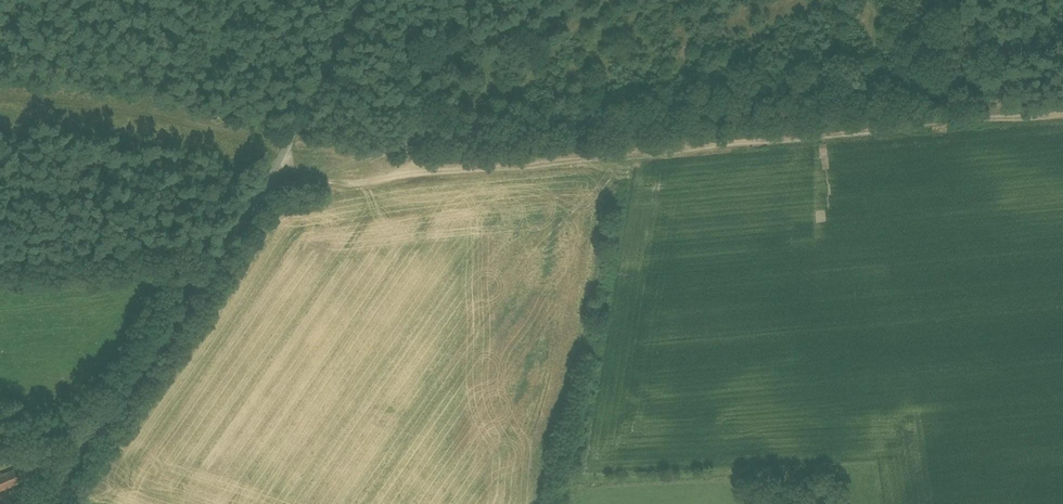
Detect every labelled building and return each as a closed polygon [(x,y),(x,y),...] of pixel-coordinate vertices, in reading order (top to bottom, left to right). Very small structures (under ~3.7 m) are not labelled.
[(19,484),(13,470),(0,475),(0,492),(19,484)]
